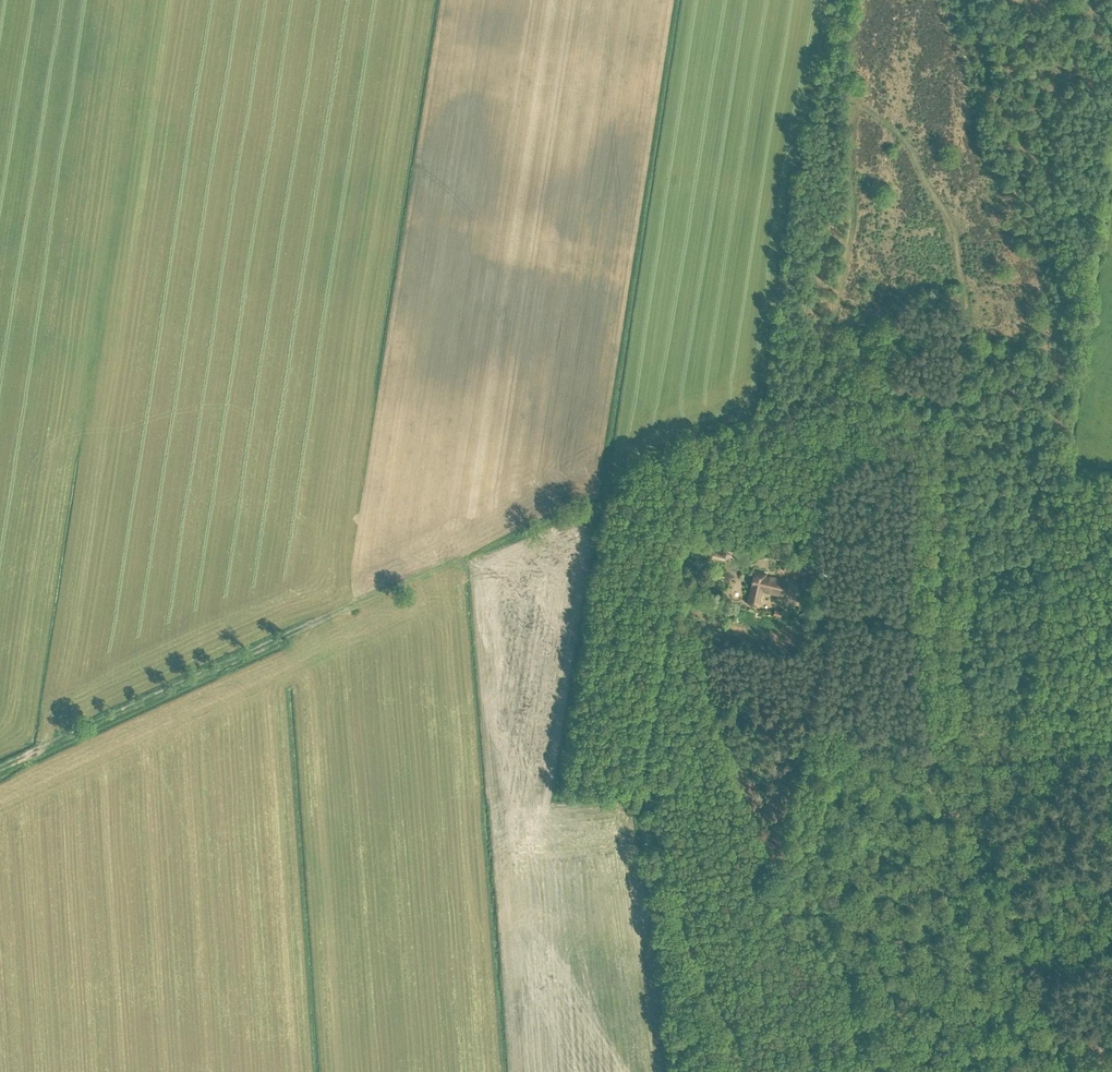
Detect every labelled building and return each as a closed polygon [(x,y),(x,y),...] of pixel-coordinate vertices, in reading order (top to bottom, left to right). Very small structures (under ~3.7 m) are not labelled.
[(726,550),(714,547),(712,554),(725,557),(726,550)] [(793,573),(792,578),(798,579),(799,575),(803,575),(806,566),(785,561),(783,571),(793,573)] [(750,597),(749,598),(748,602),(752,604),(756,605),(760,604),(761,601),(761,598),(763,591),(783,595),(786,581),(766,577),(767,574),(756,572),(754,577),(752,586),(753,586),(750,597)] [(810,577),(802,577),(801,588),(809,589),(810,577)]
